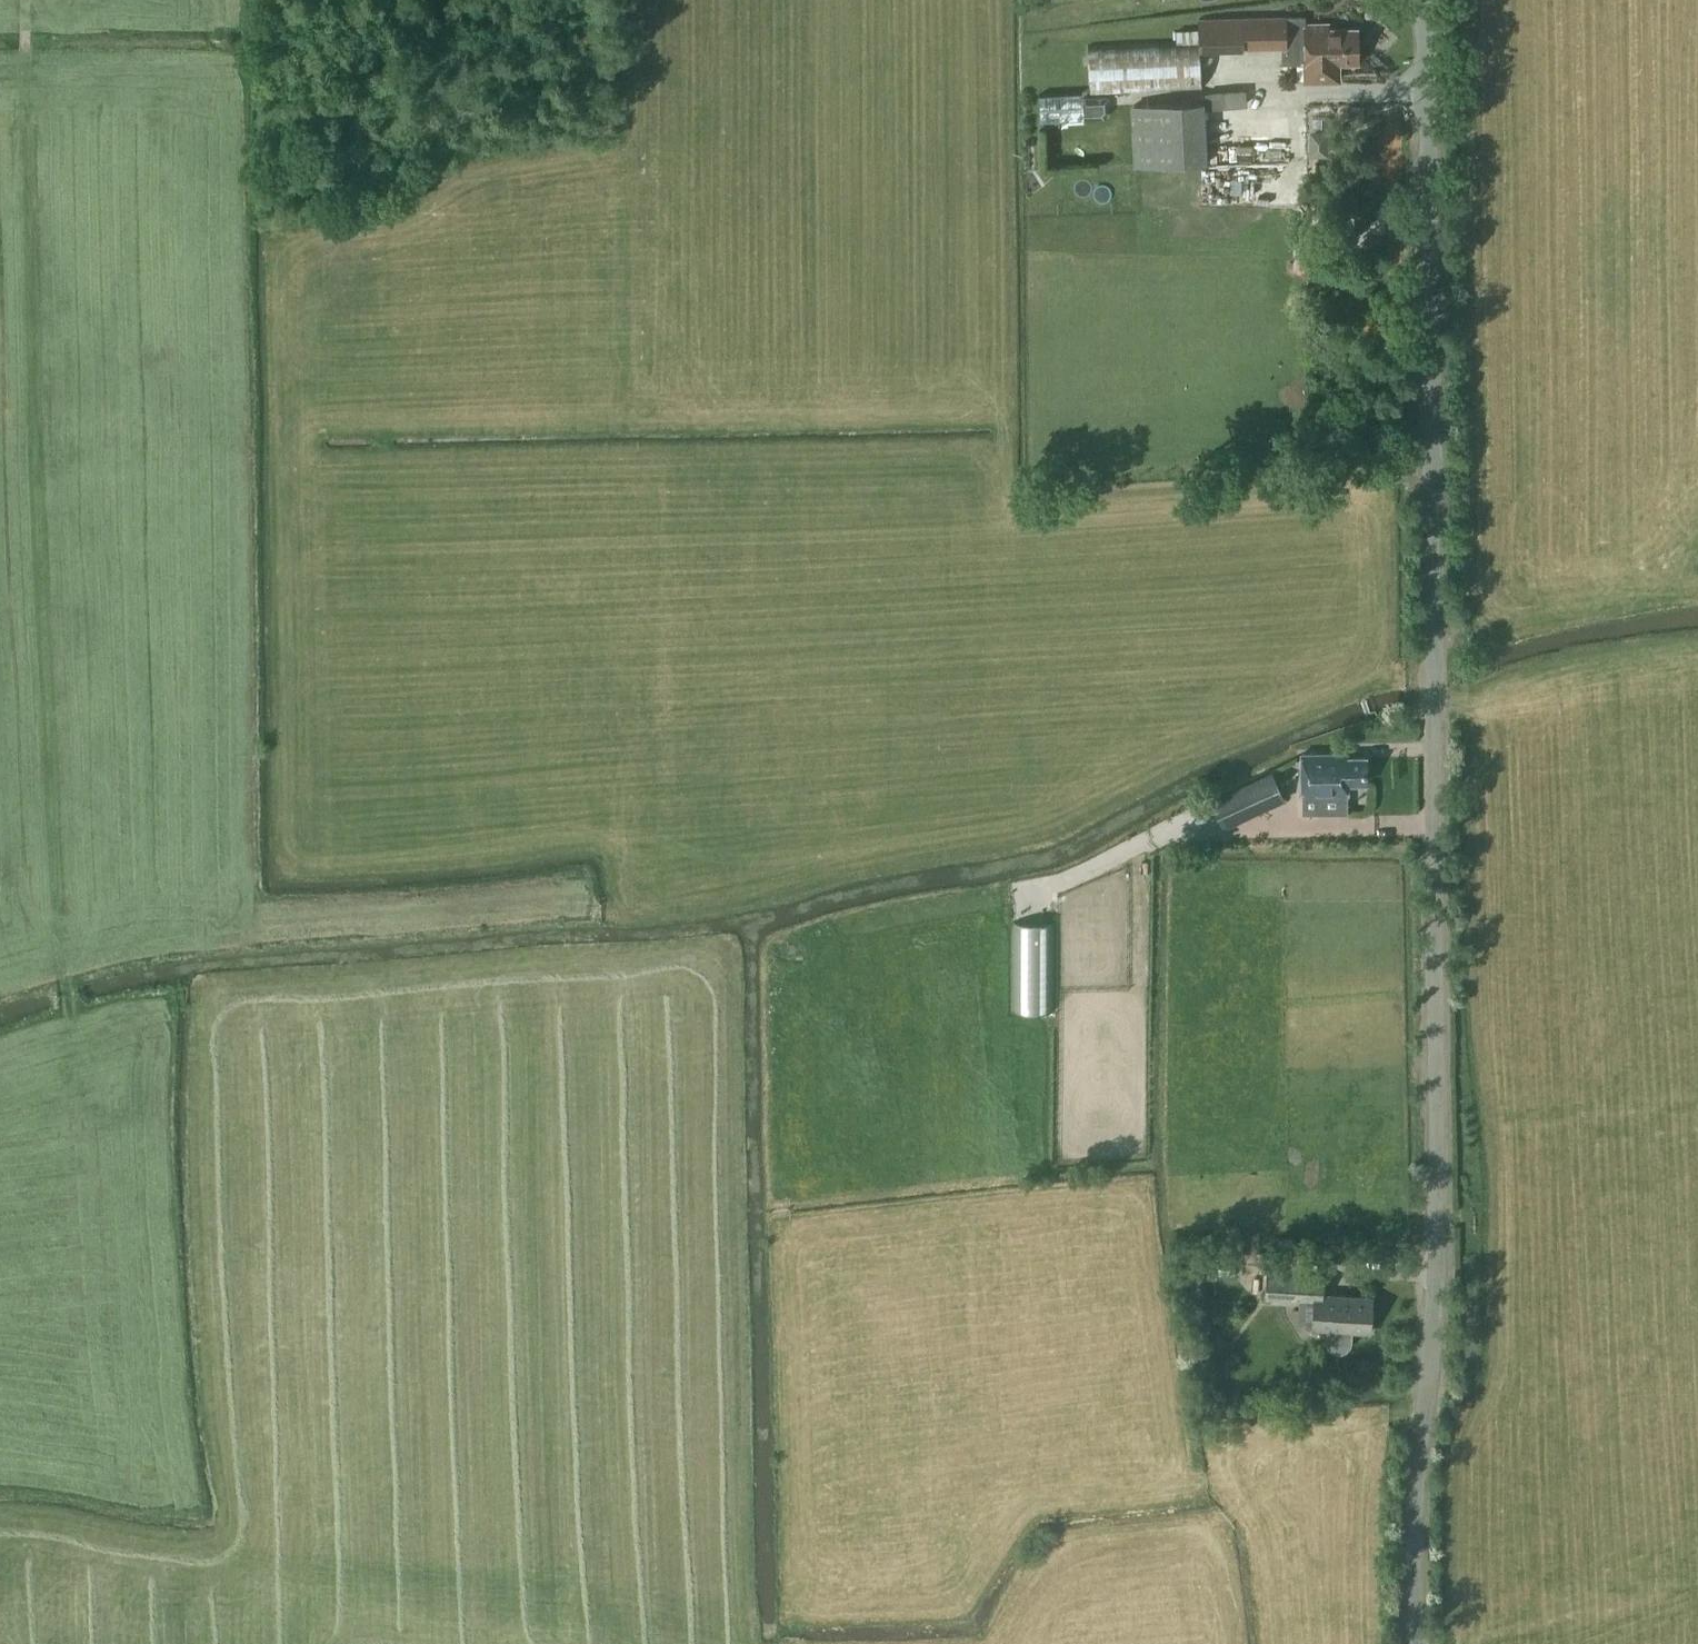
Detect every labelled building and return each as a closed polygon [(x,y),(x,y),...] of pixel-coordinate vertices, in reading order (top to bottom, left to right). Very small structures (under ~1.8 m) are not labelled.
[(1305,14),(1199,15),(1199,29),(1199,49),(1244,48),(1244,47),(1286,47),(1286,58),(1298,58),(1298,60),(1304,60),(1304,79),(1311,79),(1311,80),(1334,80),(1334,78),(1340,78),(1339,63),(1359,63),(1359,26),(1330,26),(1330,22),(1305,22),(1305,14)] [(1200,86),(1199,49),(1199,29),(1177,30),(1178,41),(1088,45),(1090,90),(1200,86)] [(1104,118),(1109,111),(1109,96),(1082,97),(1082,109),(1092,118),(1104,118)] [(1204,103),(1133,105),(1135,164),(1205,162),(1204,103)] [(1322,231),(1323,257),(1352,256),(1351,230),(1322,231)] [(1302,752),(1302,792),(1348,792),(1348,781),(1367,781),(1367,756),(1348,756),(1348,752),(1302,752)] [(1286,798),(1272,769),(1211,797),(1225,827),(1286,798)] [(1270,1266),(1269,1271),(1267,1296),(1299,1299),(1297,1327),(1330,1329),(1330,1338),(1330,1343),(1333,1347),(1338,1350),(1343,1350),(1347,1348),(1351,1344),(1352,1339),(1353,1330),(1372,1331),(1375,1296),(1324,1293),(1326,1274),(1311,1273),(1312,1254),(1259,1250),(1258,1265),(1270,1266)]
